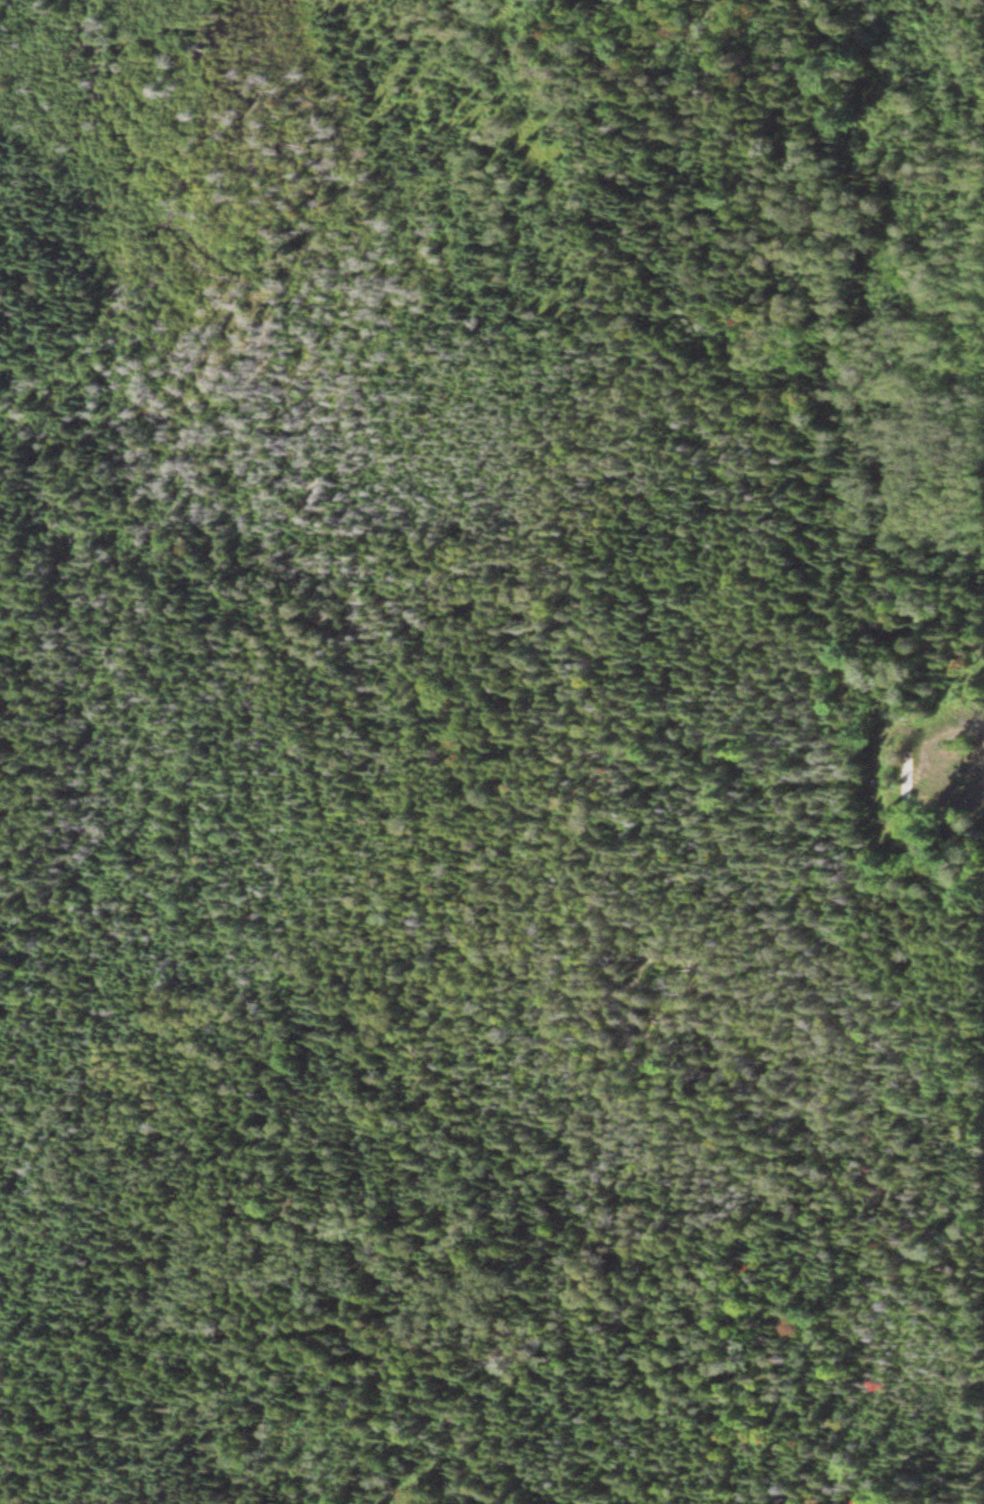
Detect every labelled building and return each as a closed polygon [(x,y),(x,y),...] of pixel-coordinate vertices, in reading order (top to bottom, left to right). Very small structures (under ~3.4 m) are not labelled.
[(901,804),(917,804),(917,750),(901,750),(901,804)]
